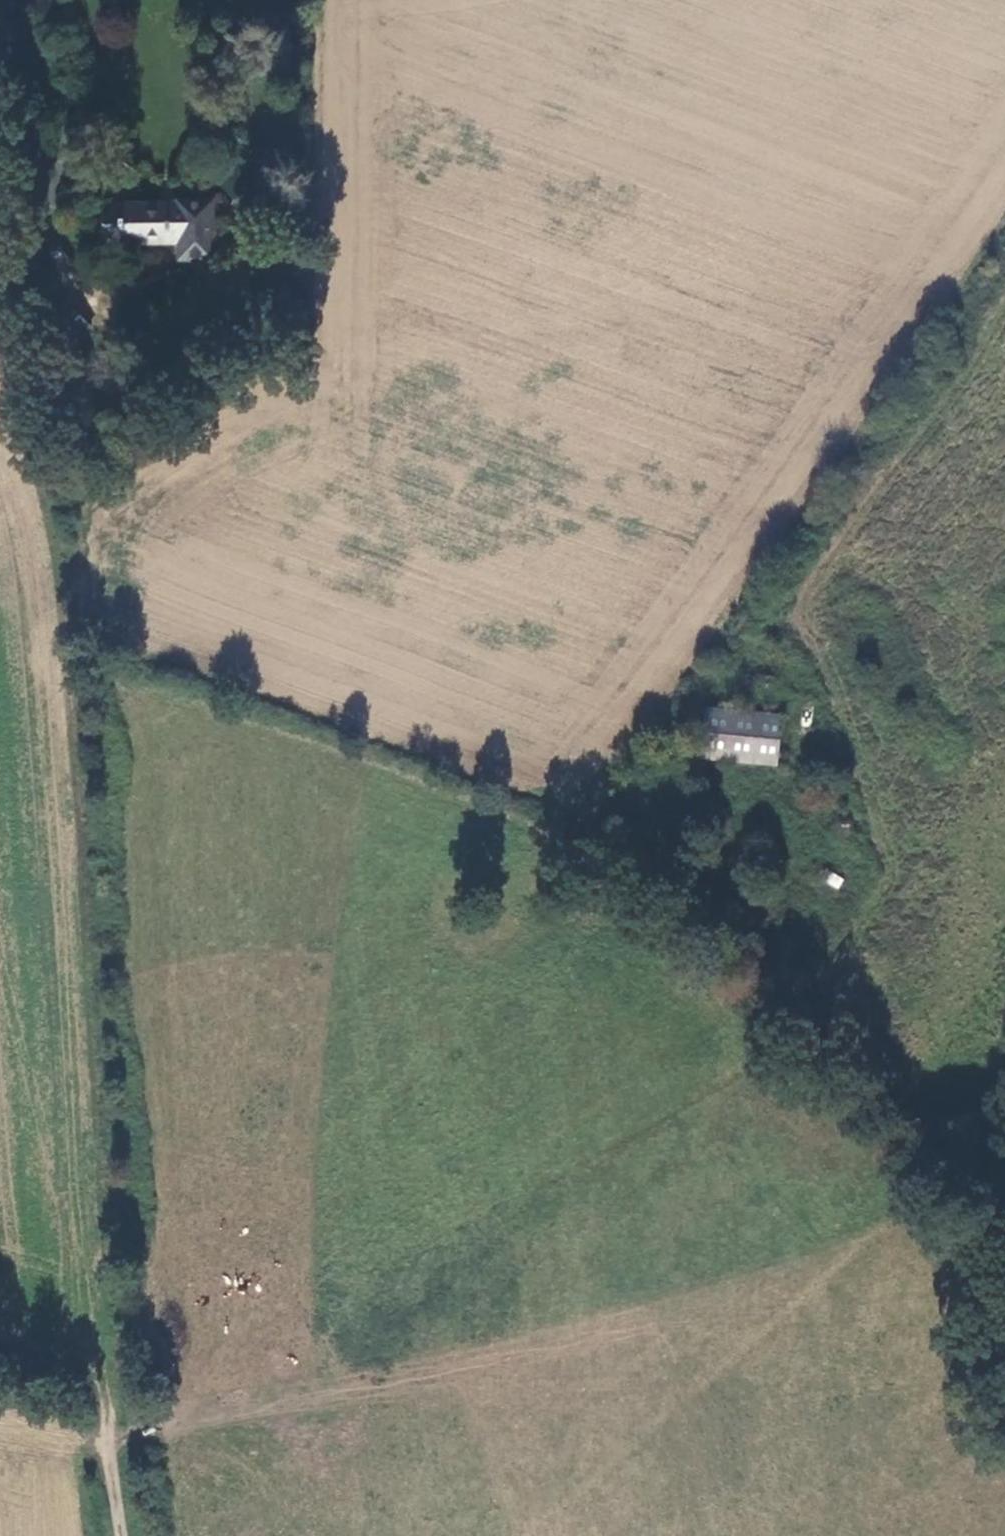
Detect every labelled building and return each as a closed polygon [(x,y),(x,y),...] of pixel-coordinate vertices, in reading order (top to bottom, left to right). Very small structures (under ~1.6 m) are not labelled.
[(189,244),(190,260),(223,259),(222,204),(189,204),(189,207),(135,207),(116,227),(128,246),(189,244)] [(779,711),(702,705),(696,753),(773,760),(779,711)]
